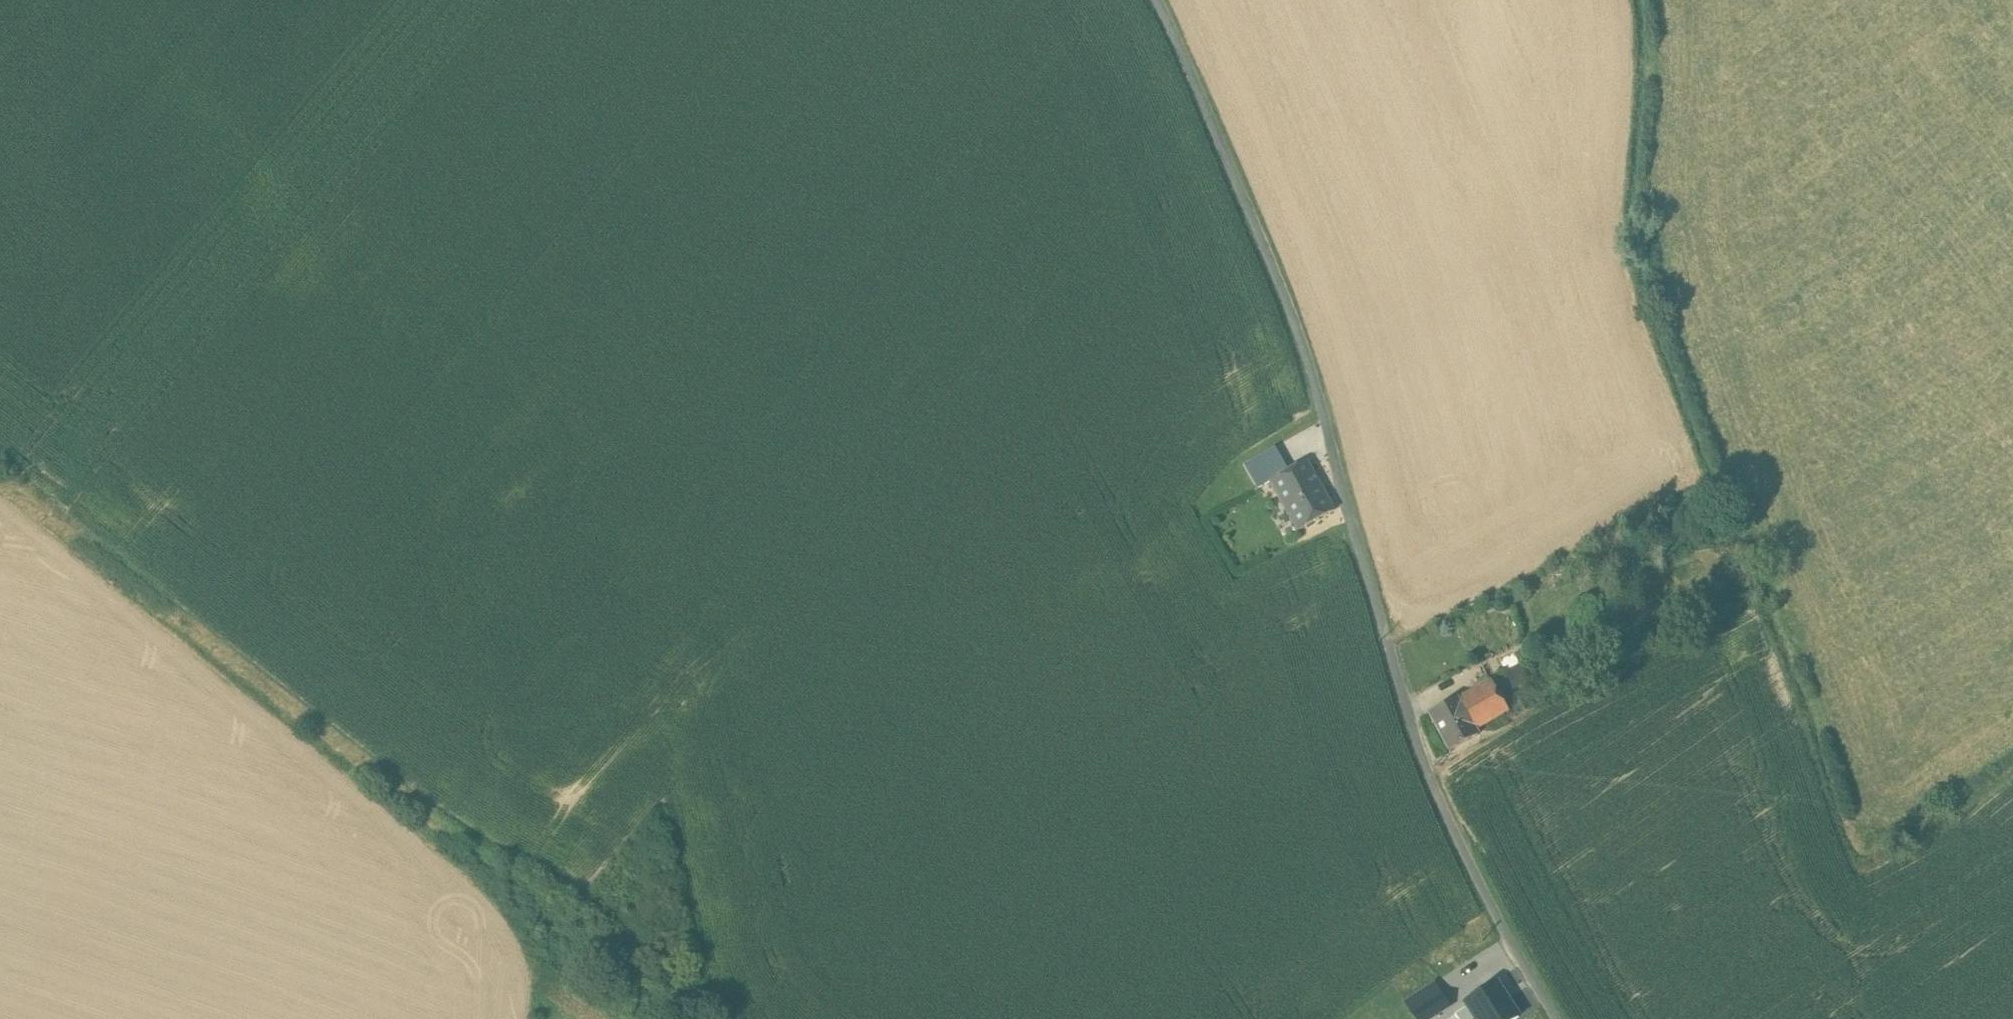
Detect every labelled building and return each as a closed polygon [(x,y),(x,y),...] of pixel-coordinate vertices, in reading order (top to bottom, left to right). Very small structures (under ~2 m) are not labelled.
[(1299,451),(1278,462),(1284,473),(1305,461),(1299,451)] [(1334,511),(1307,462),(1270,483),(1297,531),(1334,511)] [(1493,683),(1460,700),(1476,730),(1509,713),(1493,683)] [(1460,700),(1459,698),(1431,713),(1451,750),(1479,736),(1476,730),(1460,700)] [(1408,1001),(1420,1018),(1435,1018),(1457,1005),(1440,980),(1408,1001)] [(1465,1004),(1476,1018),(1515,1018),(1519,1016),(1496,983),(1465,1004)]
